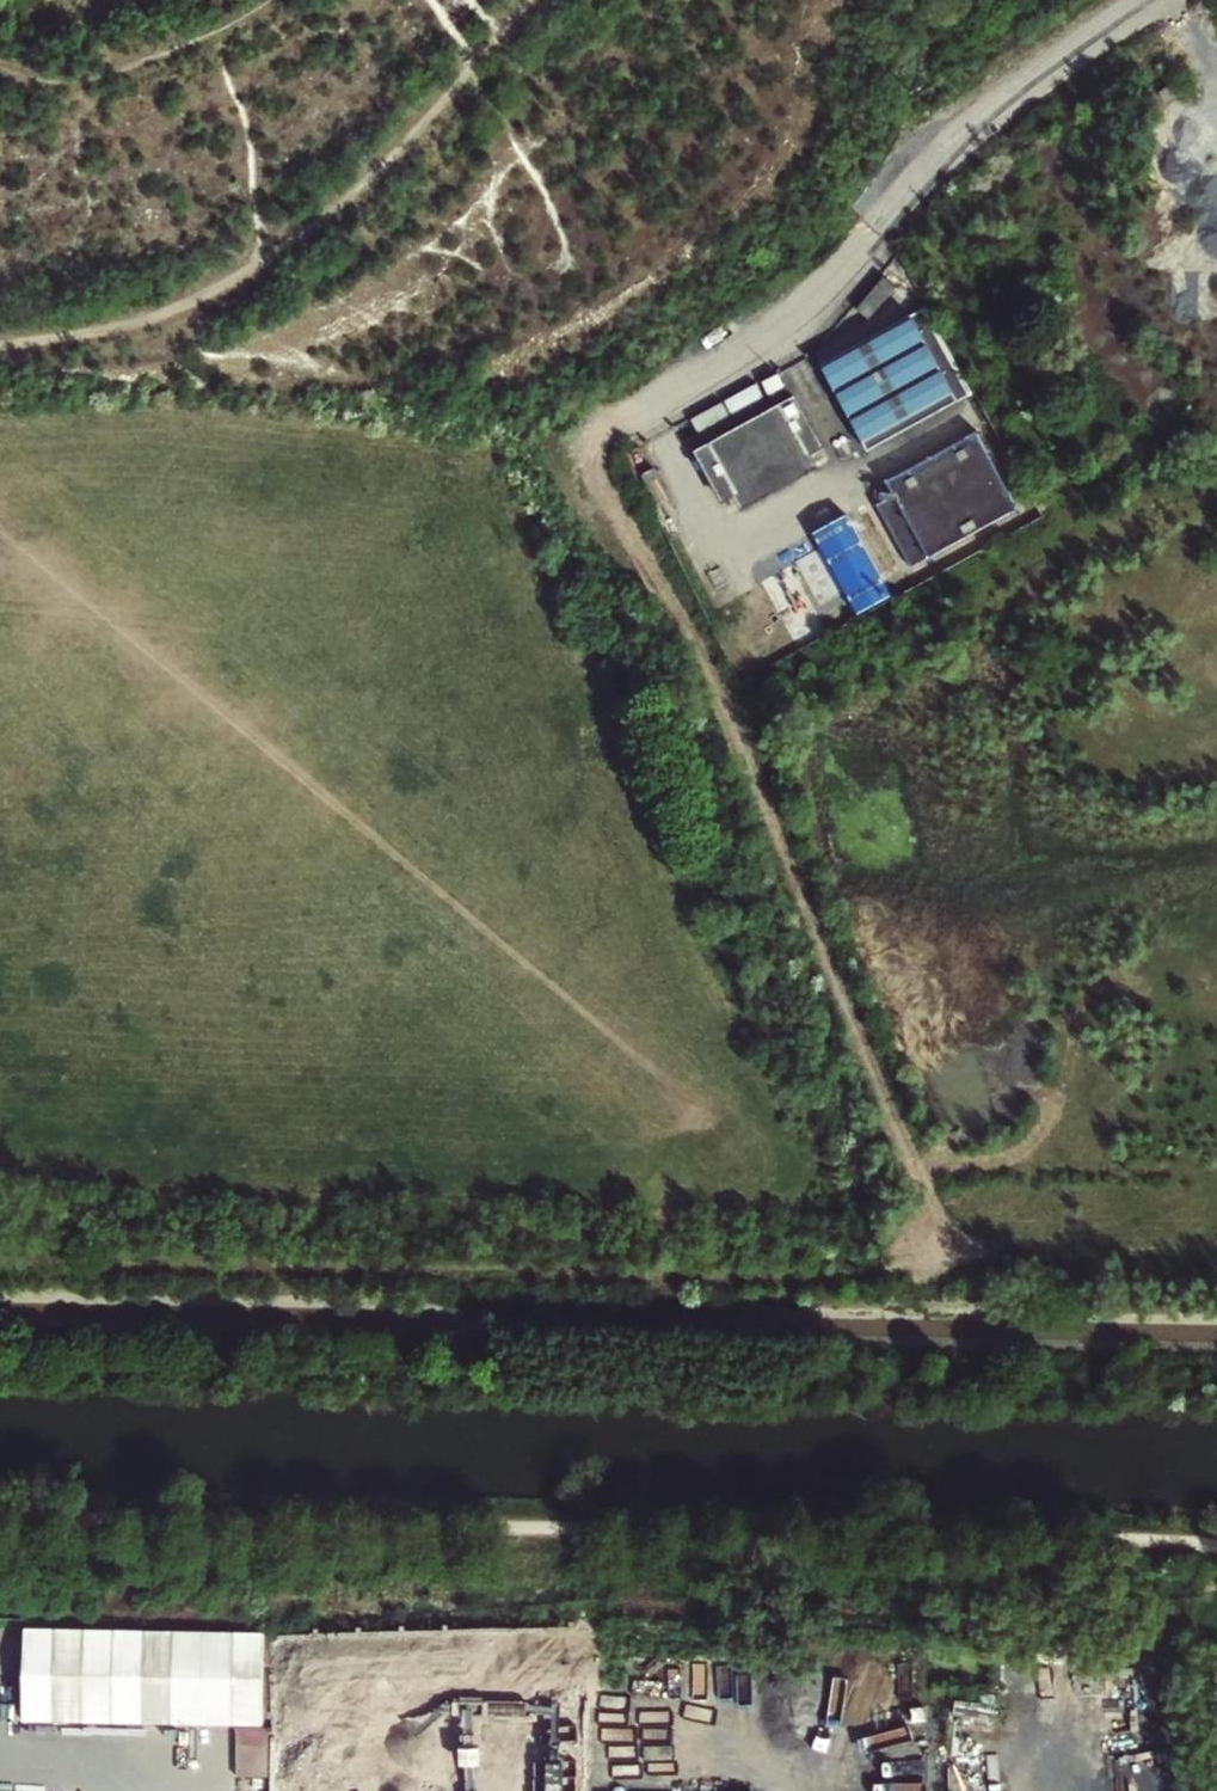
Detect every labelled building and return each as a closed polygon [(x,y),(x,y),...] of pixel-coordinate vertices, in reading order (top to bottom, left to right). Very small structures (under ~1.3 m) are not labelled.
[(1175,88),(1181,98),(1200,86),(1194,76),(1175,88)] [(1048,237),(1041,242),(1053,260),(1060,255),(1048,237)] [(930,312),(835,359),(879,447),(974,400),(930,312)] [(816,469),(810,455),(822,449),(797,400),(698,452),(725,501),(737,494),(743,507),(816,469)] [(913,564),(1027,516),(991,432),(877,480),(913,564)] [(842,516),(746,566),(792,648),(864,607),(859,597),(873,590),(875,595),(882,591),(842,516)] [(27,1718),(272,1723),(274,1628),(29,1623),(27,1718)] [(240,1728),(241,1774),(274,1773),(272,1726),(240,1728)]
